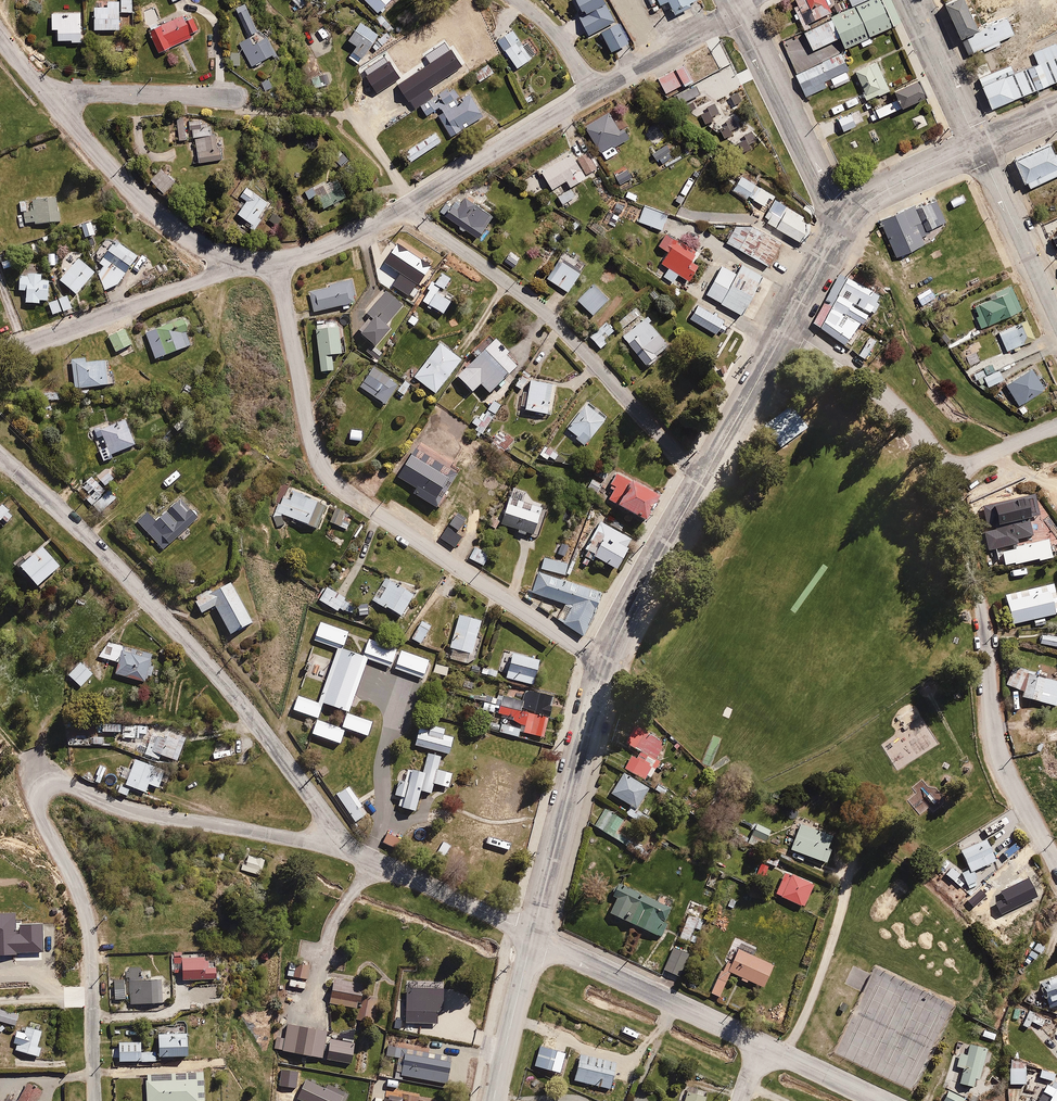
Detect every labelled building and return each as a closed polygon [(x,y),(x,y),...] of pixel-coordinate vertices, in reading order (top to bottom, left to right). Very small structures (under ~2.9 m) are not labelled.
[(94,8),(94,31),(122,31),(122,13),(133,13),(133,0),(121,0),(121,1),(107,1),(107,7),(94,8)] [(378,15),(393,0),(364,0),(378,15)] [(576,2),(582,12),(576,14),(588,36),(600,30),(617,21),(606,0),(576,0),(576,2)] [(680,13),(705,0),(674,0),(680,13)] [(844,0),(801,0),(813,23),(847,6),(844,0)] [(882,0),(866,0),(807,29),(815,47),(839,36),(846,50),(895,26),(882,0)] [(1018,0),(959,0),(953,3),(967,37),(1023,13),(1018,0)] [(258,34),(246,8),(237,13),(249,38),(239,43),(252,70),(264,64),(263,63),(275,58),(263,32),(258,34)] [(72,44),(82,44),(82,10),(52,11),(52,30),(58,30),(58,41),(72,41),(72,44)] [(160,55),(194,37),(193,35),(201,30),(194,17),(186,21),(183,14),(148,33),(160,55)] [(1018,35),(1011,18),(973,34),(980,51),(1018,35)] [(617,21),(600,30),(612,54),(631,44),(619,20),(617,21)] [(360,23),(349,40),(356,45),(352,51),(351,50),(347,56),(360,65),(379,36),(360,23)] [(520,43),(510,27),(495,37),(517,70),(538,55),(527,39),(520,43)] [(429,64),(397,85),(408,102),(410,101),(415,109),(433,97),(428,89),(462,66),(451,49),(450,50),(445,42),(424,56),(429,64)] [(1046,89),(1056,84),(1056,47),(1033,56),(1046,89)] [(855,70),(845,50),(801,72),(811,91),(855,70)] [(241,67),(241,52),(230,52),(230,67),(241,67)] [(365,76),(377,94),(400,78),(389,61),(387,62),(384,57),(364,70),(367,75),(365,76)] [(878,61),(856,71),(866,92),(863,94),(866,101),(891,90),(878,61)] [(682,104),(684,103),(688,112),(695,108),(691,100),(702,94),(701,92),(711,87),(706,79),(697,83),(686,62),(657,77),(666,94),(674,90),(682,104)] [(473,72),(479,82),(494,72),(488,63),(473,72)] [(1037,92),(1026,65),(988,80),(999,107),(1037,92)] [(975,71),(978,79),(991,73),(987,66),(975,71)] [(894,90),(901,107),(927,95),(919,78),(894,90)] [(488,118),(472,92),(461,99),(455,90),(450,92),(448,89),(419,107),(426,118),(440,109),(443,114),(436,118),(450,141),(464,133),(462,130),(477,121),(479,124),(488,118)] [(902,109),(894,93),(868,105),(876,121),(902,109)] [(715,102),(707,106),(708,109),(700,113),(704,122),(721,114),(715,102)] [(610,139),(618,134),(606,112),(584,124),(605,161),(619,153),(615,144),(613,145),(610,139)] [(851,113),(837,120),(843,132),(857,125),(851,113)] [(722,140),(733,135),(731,131),(738,127),(732,117),(725,120),(727,125),(717,129),(722,140)] [(204,121),(204,118),(187,121),(189,132),(192,131),(193,140),(216,136),(215,132),(212,133),(210,121),(204,121)] [(403,152),(410,163),(443,141),(436,131),(403,152)] [(742,153),(752,148),(750,145),(757,141),(751,131),(743,135),(745,139),(737,143),(742,153)] [(218,137),(193,140),(197,166),(224,161),(222,145),(219,146),(218,137)] [(669,141),(651,154),(657,162),(674,149),(669,141)] [(1021,158),(1034,187),(1056,176),(1056,141),(1021,158)] [(543,175),(552,189),(566,181),(570,188),(587,178),(586,175),(577,160),(570,149),(535,170),(540,177),(543,175)] [(339,150),(332,157),(342,166),(348,160),(339,150)] [(577,160),(586,175),(597,168),(589,153),(577,160)] [(164,172),(154,183),(165,193),(175,182),(164,172)] [(544,188),(535,173),(522,181),(532,196),(544,188)] [(317,196),(324,210),(349,197),(338,176),(305,192),(309,199),(317,196)] [(247,205),(237,219),(257,232),(273,208),(245,189),(238,199),(247,205)] [(577,199),(570,189),(559,196),(565,207),(577,199)] [(439,212),(461,227),(460,228),(464,231),(465,230),(479,240),(486,229),(485,228),(492,217),(477,206),(479,204),(466,195),(460,203),(452,198),(447,204),(445,203),(439,212)] [(57,207),(56,196),(36,196),(36,198),(30,199),(30,204),(26,205),(25,199),(17,199),(17,205),(20,205),(20,213),(24,213),(24,223),(34,223),(35,225),(49,225),(49,223),(61,223),(60,207),(57,207)] [(819,217),(785,200),(773,224),(806,241),(819,217)] [(942,200),(925,208),(935,230),(953,222),(942,200)] [(638,214),(640,215),(637,220),(662,231),(669,214),(644,203),(642,209),(640,208),(638,214)] [(934,243),(918,208),(888,222),(904,257),(934,243)] [(790,238),(756,221),(742,248),(776,265),(790,238)] [(97,237),(92,222),(80,225),(84,241),(97,237)] [(679,240),(666,232),(659,244),(669,250),(662,261),(668,265),(662,274),(675,283),(679,276),(689,282),(699,266),(693,263),(697,258),(675,245),(679,240)] [(103,267),(97,273),(104,292),(114,287),(122,281),(139,258),(105,236),(92,253),(102,261),(99,264),(103,267)] [(37,242),(30,243),(32,253),(39,251),(37,242)] [(563,259),(561,258),(547,279),(568,293),(587,264),(581,260),(580,262),(567,253),(563,259)] [(79,260),(60,281),(77,296),(96,274),(79,260)] [(743,270),(730,264),(714,296),(749,313),(769,273),(747,261),(743,270)] [(39,270),(39,263),(29,263),(28,271),(20,271),(18,292),(26,292),(25,304),(39,305),(40,301),(48,302),(50,279),(43,279),(43,270),(39,270)] [(851,281),(839,274),(808,325),(845,347),(850,337),(858,342),(867,328),(863,325),(870,314),(874,316),(881,305),(876,303),(880,296),(873,292),(880,281),(858,269),(851,281)] [(441,289),(445,292),(453,279),(441,271),(433,282),(431,281),(425,290),(428,292),(421,302),(426,306),(425,307),(430,311),(431,309),(443,317),(453,302),(439,293),(441,289)] [(313,312),(354,304),(353,299),(359,298),(355,279),(327,284),(328,288),(309,292),(313,312)] [(413,292),(418,285),(412,280),(407,287),(403,285),(399,291),(411,300),(415,294),(413,292)] [(610,300),(593,285),(577,302),(593,318),(610,300)] [(989,295),(991,298),(974,306),(979,317),(976,319),(981,331),(1024,311),(1011,285),(989,295)] [(384,328),(403,307),(381,288),(360,312),(371,321),(360,335),(377,350),(390,334),(384,328)] [(48,304),(52,317),(72,310),(67,297),(48,304)] [(736,322),(706,303),(697,318),(727,336),(736,322)] [(639,315),(633,309),(614,327),(619,333),(639,315)] [(185,314),(144,329),(154,355),(195,340),(185,314)] [(420,320),(413,314),(407,321),(414,328),(420,320)] [(651,323),(645,317),(621,339),(647,368),(669,348),(649,325),(651,323)] [(1015,354),(1023,350),(1021,346),(1039,338),(1030,318),(997,332),(1006,353),(1014,349),(1015,354)] [(341,322),(315,324),(319,373),(335,372),(333,357),(342,357),(341,341),(345,341),(344,328),(342,328),(341,322)] [(615,330),(606,322),(590,339),(601,349),(606,344),(604,342),(615,330)] [(125,328),(109,334),(114,350),(131,344),(125,328)] [(509,359),(511,357),(505,351),(502,354),(499,351),(502,347),(495,341),(457,378),(473,394),(480,387),(490,398),(519,370),(509,359)] [(462,361),(439,343),(413,378),(436,396),(462,361)] [(972,383),(978,379),(981,384),(986,381),(990,387),(1003,380),(997,369),(994,371),(990,364),(984,367),(972,346),(956,355),(972,383)] [(115,387),(114,372),(109,373),(108,361),(73,363),(75,389),(115,387)] [(385,409),(397,393),(403,397),(409,390),(402,385),(400,387),(374,366),(358,387),(385,409)] [(1033,366),(1006,384),(1019,404),(1046,387),(1033,366)] [(531,375),(523,370),(513,384),(521,390),(531,375)] [(557,386),(531,381),(525,413),(551,417),(557,386)] [(479,411),(471,422),(477,427),(475,430),(481,434),(499,408),(492,403),(483,415),(479,411)] [(585,403),(565,427),(576,436),(574,438),(585,447),(606,422),(585,403)] [(764,427),(781,449),(808,428),(792,406),(764,427)] [(93,430),(96,439),(104,436),(105,439),(101,440),(104,451),(100,453),(104,463),(114,459),(112,455),(138,447),(128,418),(93,430)] [(452,428),(441,421),(436,428),(433,427),(412,459),(423,467),(428,459),(449,472),(462,453),(464,454),(468,448),(462,444),(464,442),(450,433),(452,428)] [(500,457),(515,439),(502,429),(487,447),(500,457)] [(538,455),(547,461),(549,457),(557,462),(561,456),(545,445),(538,455)] [(600,464),(585,486),(597,494),(612,472),(600,464)] [(109,473),(100,480),(105,486),(114,478),(109,473)] [(655,507),(659,500),(615,474),(607,487),(613,491),(608,501),(618,507),(617,509),(646,527),(657,508),(655,507)] [(105,490),(92,477),(82,486),(91,495),(86,499),(92,504),(105,490)] [(328,506),(285,486),(272,515),(281,519),(283,513),(317,530),(328,506)] [(109,490),(93,505),(101,512),(116,498),(109,490)] [(547,509),(511,496),(504,515),(502,514),(499,525),(517,531),(515,534),(526,538),(528,535),(537,538),(547,509)] [(190,510),(180,499),(156,520),(148,511),(136,522),(163,552),(201,518),(192,508),(190,510)] [(10,512),(2,505),(0,508),(0,522),(1,523),(3,521),(8,525),(14,518),(9,514),(10,512)] [(345,516),(347,512),(336,508),(329,523),(346,531),(352,519),(345,516)] [(595,530),(583,549),(587,551),(580,563),(589,568),(594,559),(619,573),(630,552),(626,550),(633,537),(608,524),(611,519),(593,509),(587,518),(593,521),(590,527),(595,530)] [(1023,530),(1000,519),(990,539),(1013,550),(1023,530)] [(446,525),(438,535),(453,548),(462,538),(446,525)] [(473,544),(465,556),(480,566),(488,554),(473,544)] [(1051,544),(1003,554),(1007,570),(1055,561),(1051,544)] [(43,547),(19,568),(37,589),(61,569),(43,547)] [(1003,553),(995,548),(989,556),(997,562),(1003,553)] [(540,571),(565,579),(571,565),(547,556),(540,571)] [(565,579),(540,571),(530,594),(566,605),(556,621),(584,639),(602,607),(601,594),(565,579)] [(370,601),(387,611),(387,610),(402,620),(416,596),(384,577),(370,601)] [(210,594),(196,601),(202,612),(216,605),(230,633),(251,622),(229,580),(209,590),(210,594)] [(1003,594),(1011,627),(1056,617),(1056,594),(1054,582),(1003,594)] [(325,585),(315,597),(338,614),(340,610),(363,621),(368,609),(345,600),(325,585)] [(482,621),(460,614),(449,648),(471,655),(482,621)] [(447,622),(437,619),(433,636),(443,638),(447,622)] [(431,628),(422,622),(413,636),(422,641),(431,628)] [(359,633),(330,623),(325,637),(354,647),(359,633)] [(1039,629),(1036,641),(1056,646),(1056,634),(1039,629)] [(405,648),(377,638),(371,655),(399,665),(405,648)] [(108,642),(96,657),(117,662),(114,676),(144,684),(147,676),(152,677),(155,666),(150,665),(153,653),(108,642)] [(375,659),(350,650),(332,701),(357,710),(364,691),(375,659)] [(439,661),(408,650),(402,666),(433,677),(439,661)] [(541,660),(512,652),(504,679),(533,687),(541,660)] [(93,676),(80,662),(68,674),(80,687),(93,676)] [(1021,698),(1055,708),(1056,700),(1056,679),(1011,665),(1004,688),(1022,693),(1021,698)] [(500,701),(549,717),(555,696),(523,687),(520,697),(503,692),(500,701)] [(330,704),(308,697),(303,710),(325,718),(330,704)] [(549,717),(500,701),(497,714),(514,719),(513,722),(524,726),(522,733),(543,739),(549,717)] [(383,719),(357,710),(352,726),(377,734),(383,719)] [(86,720),(86,734),(121,733),(120,719),(86,720)] [(354,732),(324,721),(319,737),(349,747),(354,732)] [(166,736),(161,733),(162,731),(151,726),(150,729),(139,724),(137,729),(128,725),(119,745),(158,762),(161,756),(177,763),(187,738),(169,730),(166,736)] [(461,737),(426,727),(421,744),(456,754),(461,737)] [(661,743),(664,739),(658,735),(655,739),(648,735),(626,770),(645,781),(666,746),(661,743)] [(450,756),(421,748),(403,806),(423,812),(429,790),(439,793),(450,756)] [(127,797),(131,787),(145,793),(148,785),(160,790),(168,770),(135,757),(124,784),(118,782),(114,791),(127,797)] [(101,783),(107,767),(97,763),(90,779),(101,783)] [(608,792),(629,805),(624,813),(639,822),(645,811),(639,807),(650,789),(630,777),(631,775),(621,770),(608,792)] [(350,785),(336,793),(355,823),(368,814),(350,785)] [(603,807),(591,824),(626,847),(631,841),(620,833),(627,823),(603,807)] [(772,830),(758,822),(746,845),(761,852),(772,830)] [(827,846),(831,836),(799,824),(789,849),(826,864),(833,848),(827,846)] [(404,841),(387,831),(380,844),(398,853),(404,841)] [(985,838),(960,851),(969,869),(960,873),(967,886),(969,885),(971,889),(981,884),(975,873),(997,862),(985,838)] [(247,850),(241,867),(260,874),(266,858),(247,850)] [(782,859),(768,852),(763,862),(777,869),(782,859)] [(817,886),(785,870),(773,895),(805,910),(817,886)] [(724,882),(711,874),(705,883),(719,891),(724,882)] [(1011,886),(1007,881),(977,908),(991,924),(1004,913),(1009,919),(1036,896),(1021,878),(1011,886)] [(617,883),(613,893),(618,896),(609,915),(650,935),(661,912),(636,901),(639,894),(617,883)] [(677,940),(687,945),(695,928),(702,931),(709,915),(693,907),(677,940)] [(773,966),(738,948),(731,963),(727,961),(724,968),(720,966),(707,992),(719,998),(731,973),(742,978),(741,981),(748,985),(749,983),(762,989),(773,966)] [(688,956),(674,949),(665,970),(679,976),(688,956)] [(191,985),(227,985),(227,961),(207,962),(207,958),(183,959),(184,980),(191,980),(191,985)] [(311,964),(287,961),(286,975),(309,978),(311,964)] [(854,965),(845,984),(863,993),(834,1054),(912,1091),(952,1007),(874,970),(872,974),(854,965)] [(131,1002),(131,1007),(163,1006),(163,980),(151,980),(151,972),(143,972),(143,968),(129,969),(129,974),(126,974),(126,981),(113,981),(113,1002),(131,1002)] [(1040,984),(1049,1009),(1056,1006),(1056,977),(1040,984)] [(367,986),(332,978),(326,1006),(361,1014),(367,986)] [(0,1009),(0,1023),(17,1029),(21,1017),(0,1009)] [(1034,1015),(1031,1022),(1042,1028),(1045,1020),(1034,1015)] [(322,1060),(329,1038),(331,1031),(288,1021),(284,1039),(275,1037),(272,1048),(322,1060)] [(41,1030),(42,1025),(30,1022),(28,1027),(27,1026),(21,1043),(17,1042),(14,1052),(40,1059),(42,1050),(39,1049),(44,1031),(41,1030)] [(983,1032),(983,1039),(996,1041),(996,1033),(983,1032)] [(188,1036),(158,1038),(159,1062),(189,1061),(188,1036)] [(329,1038),(322,1060),(350,1067),(356,1044),(329,1038)] [(120,1043),(121,1065),(157,1063),(157,1053),(143,1054),(143,1042),(120,1043)] [(404,1049),(387,1044),(384,1055),(401,1060),(404,1049)] [(987,1051),(970,1047),(968,1057),(960,1056),(958,1067),(964,1068),(960,1087),(973,1090),(976,1078),(981,1079),(987,1051)] [(1010,1050),(1010,1085),(1025,1085),(1025,1092),(1037,1092),(1036,1073),(1025,1073),(1025,1058),(1019,1058),(1019,1050),(1010,1050)] [(618,1061),(577,1051),(570,1081),(611,1091),(618,1061)] [(406,1052),(400,1075),(445,1087),(451,1063),(406,1052)] [(1043,1069),(1039,1078),(1052,1083),(1055,1073),(1043,1069)] [(1042,1093),(1050,1098),(1049,1100),(1056,1100),(1056,1079),(1052,1088),(1046,1085),(1042,1093)] [(199,1081),(146,1083),(147,1100),(199,1100),(199,1081)] [(43,1090),(28,1082),(17,1100),(37,1100),(43,1090)] [(948,1090),(943,1100),(968,1100),(948,1090)] [(707,1096),(687,1091),(684,1100),(705,1100),(707,1096)]
